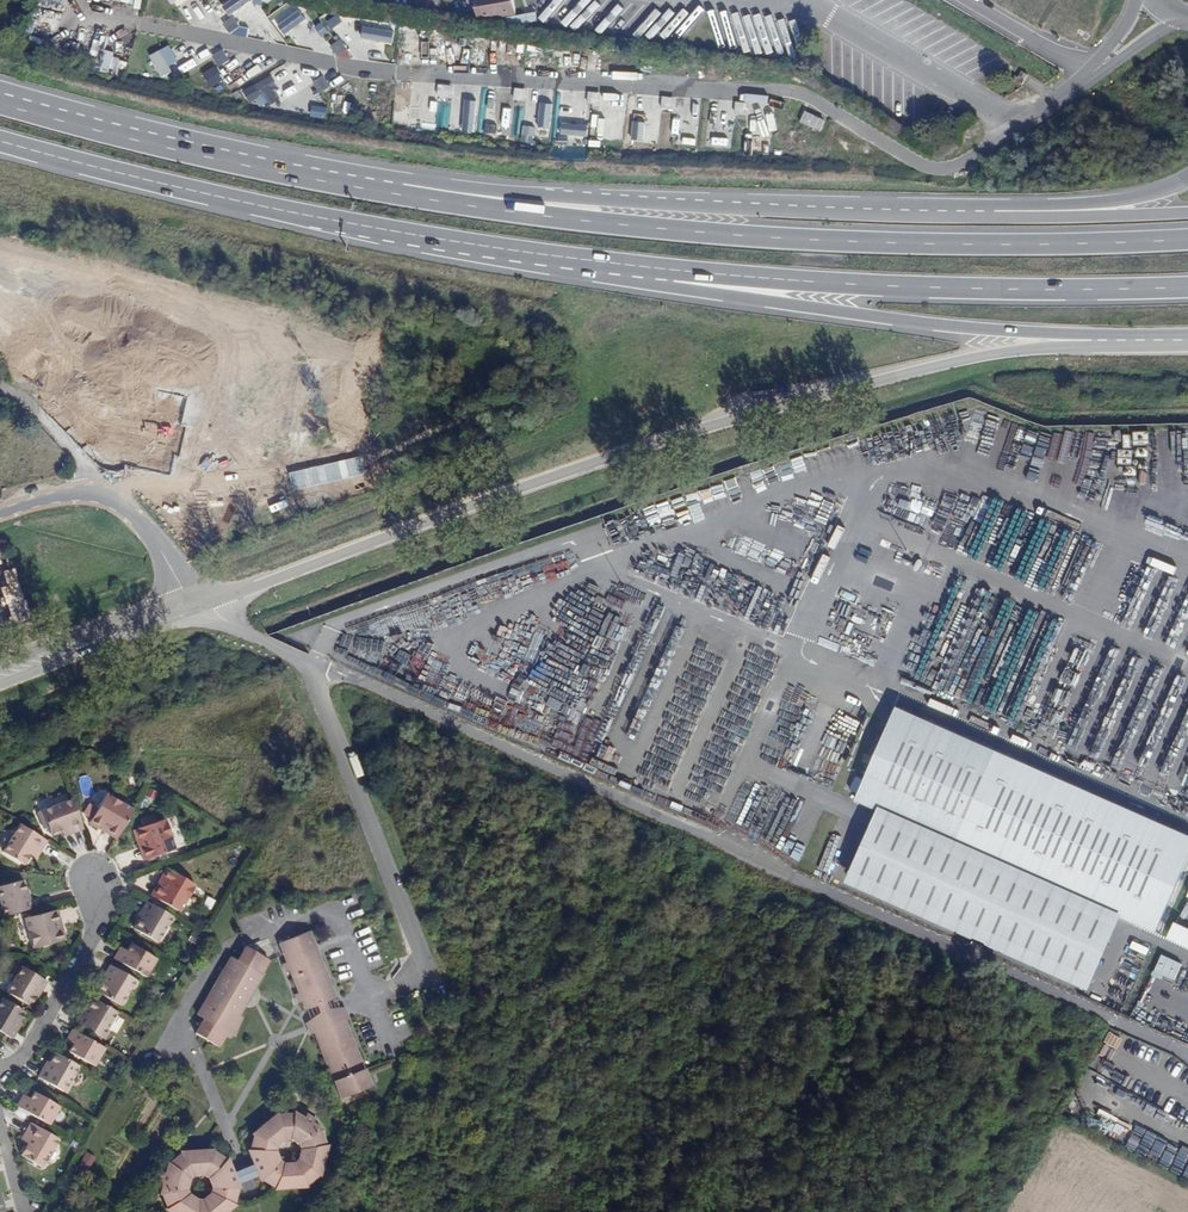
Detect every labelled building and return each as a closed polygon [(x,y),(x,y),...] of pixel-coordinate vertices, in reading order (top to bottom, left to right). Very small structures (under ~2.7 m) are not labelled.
[(222,1),(231,14),(249,0),(255,8),(260,5),(256,0),(223,0),(222,1)] [(477,21),(515,15),(512,0),(474,0),(477,21)] [(307,18),(296,2),(272,19),(283,35),(307,18)] [(232,18),(223,25),(230,35),(239,28),(232,18)] [(395,22),(365,18),(363,37),(393,41),(395,22)] [(94,67),(118,77),(126,59),(102,49),(107,39),(97,35),(89,53),(98,57),(94,67)] [(331,45),(338,55),(348,48),(340,38),(331,45)] [(202,60),(211,55),(207,47),(197,53),(202,60)] [(230,60),(223,50),(213,56),(219,66),(230,60)] [(166,68),(159,56),(148,61),(155,74),(166,68)] [(194,58),(177,64),(179,72),(197,67),(194,58)] [(221,80),(214,69),(203,76),(210,87),(221,80)] [(251,69),(234,77),(238,85),(255,77),(251,69)] [(219,77),(230,88),(236,82),(225,71),(219,77)] [(1026,75),(1020,72),(1017,78),(1014,76),(1011,80),(1020,85),(1026,75)] [(267,105),(278,100),(273,89),(278,85),(271,74),(244,90),(251,101),(257,98),(267,105)] [(330,85),(324,75),(313,81),(319,91),(330,85)] [(453,84),(439,83),(438,95),(451,97),(453,84)] [(527,88),(516,87),(515,99),(526,100),(527,88)] [(601,91),(590,90),(589,101),(600,102),(601,91)] [(674,96),(663,95),(662,106),(673,107),(674,96)] [(748,101),(738,100),(736,113),(747,114),(748,101)] [(400,105),(398,121),(407,122),(408,106),(400,105)] [(826,121),(806,111),(801,122),(821,132),(826,121)] [(747,117),(744,136),(751,137),(753,118),(747,117)] [(744,149),(770,150),(771,129),(754,128),(753,144),(745,143),(744,149)] [(620,140),(621,132),(601,131),(601,139),(620,140)] [(692,143),(692,133),(675,133),(675,143),(692,143)] [(712,136),(712,145),(727,145),(727,137),(712,136)] [(101,323),(117,323),(117,304),(101,304),(101,323)] [(844,589),(839,600),(855,607),(860,595),(844,589)] [(863,623),(866,613),(844,605),(841,615),(863,623)] [(839,643),(853,649),(862,627),(849,621),(839,643)] [(878,656),(882,644),(862,637),(858,649),(878,656)] [(878,808),(1116,913),(1153,929),(1187,851),(1187,832),(895,702),(853,797),(878,808)] [(84,823),(113,838),(130,807),(100,792),(84,823)] [(59,836),(77,828),(66,796),(34,809),(45,835),(56,830),(59,836)] [(1086,983),(1116,913),(878,808),(847,878),(1086,983)] [(142,857),(175,845),(164,814),(131,826),(142,857)] [(14,822),(0,846),(0,850),(22,863),(28,853),(33,856),(43,840),(14,822)] [(798,860),(808,840),(791,832),(782,852),(798,860)] [(196,881),(164,864),(149,893),(181,910),(196,881)] [(30,907),(24,889),(21,890),(17,877),(0,883),(0,914),(30,907)] [(170,931),(176,920),(144,901),(135,918),(141,920),(135,932),(157,943),(165,928),(170,931)] [(66,946),(57,909),(26,916),(34,953),(66,946)] [(1187,943),(1187,927),(1173,920),(1167,934),(1187,943)] [(301,992),(304,1001),(308,1010),(338,998),(310,931),(281,943),(288,962),(285,963),(288,972),(292,970),(301,992)] [(1146,953),(1148,947),(1131,942),(1129,949),(1146,953)] [(112,958),(146,977),(157,956),(132,943),(129,949),(120,944),(112,958)] [(229,1033),(230,1033),(240,1015),(263,975),(262,974),(271,960),(247,946),(239,961),(232,957),(199,1015),(205,1019),(197,1034),(220,1047),(229,1033)] [(1174,980),(1181,963),(1160,954),(1153,971),(1174,980)] [(138,978),(109,962),(100,977),(105,980),(98,991),(119,1003),(128,987),(132,989),(138,978)] [(48,980),(19,963),(13,973),(17,975),(6,992),(27,1005),(35,992),(39,995),(48,980)] [(1126,986),(1114,981),(1105,1002),(1117,1007),(1126,986)] [(300,1003),(304,1001),(301,992),(296,994),(300,1003)] [(20,1008),(0,997),(0,1033),(8,1037),(17,1021),(13,1019),(20,1008)] [(108,1025),(116,1010),(95,998),(89,1010),(84,1007),(75,1023),(104,1038),(110,1027),(108,1025)] [(346,1020),(347,1021),(351,1019),(347,1007),(307,1023),(313,1035),(317,1033),(317,1032),(346,1020)] [(240,1015),(230,1033),(236,1037),(244,1017),(240,1015)] [(373,1086),(347,1021),(346,1020),(317,1032),(317,1033),(343,1098),(373,1086)] [(94,1064),(104,1046),(72,1027),(66,1040),(73,1043),(69,1051),(94,1064)] [(70,1080),(77,1065),(56,1053),(51,1064),(44,1060),(35,1080),(66,1094),(72,1081),(70,1080)] [(1184,1097),(1100,1060),(1095,1069),(1180,1107),(1184,1097)] [(22,1093),(14,1107),(47,1126),(58,1105),(34,1092),(30,1098),(22,1093)] [(77,1094),(75,1101),(89,1106),(91,1099),(77,1094)] [(309,1140),(323,1130),(314,1124),(314,1122),(313,1118),(310,1117),(307,1117),(305,1119),(304,1118),(295,1113),(295,1114),(290,1115),(280,1116),(279,1114),(254,1135),(256,1136),(252,1150),(268,1152),(271,1160),(273,1159),(274,1160),(276,1166),(264,1179),(275,1187),(277,1187),(276,1189),(309,1187),(308,1185),(320,1176),(321,1177),(329,1145),(312,1147),(309,1140)] [(57,1140),(29,1124),(20,1140),(26,1143),(20,1154),(42,1167),(57,1140)] [(329,1145),(323,1130),(309,1140),(312,1147),(329,1145)] [(268,1152),(252,1150),(250,1150),(263,1181),(264,1179),(276,1166),(274,1160),(273,1159),(271,1160),(268,1152)] [(162,1195),(179,1192),(182,1200),(168,1210),(172,1211),(229,1211),(237,1205),(235,1204),(236,1203),(239,1190),(221,1188),(219,1183),(218,1181),(220,1181),(217,1172),(227,1160),(215,1153),(215,1151),(182,1153),(183,1154),(180,1157),(172,1164),(170,1163),(168,1172),(167,1174),(167,1175),(164,1175),(162,1177),(162,1181),(165,1184),(162,1195)] [(82,1152),(78,1164),(89,1168),(93,1156),(82,1152)] [(229,1159),(227,1160),(217,1172),(220,1181),(218,1181),(219,1183),(221,1188),(239,1190),(241,1190),(229,1159)] [(179,1192),(162,1195),(168,1210),(182,1200),(179,1192)]
